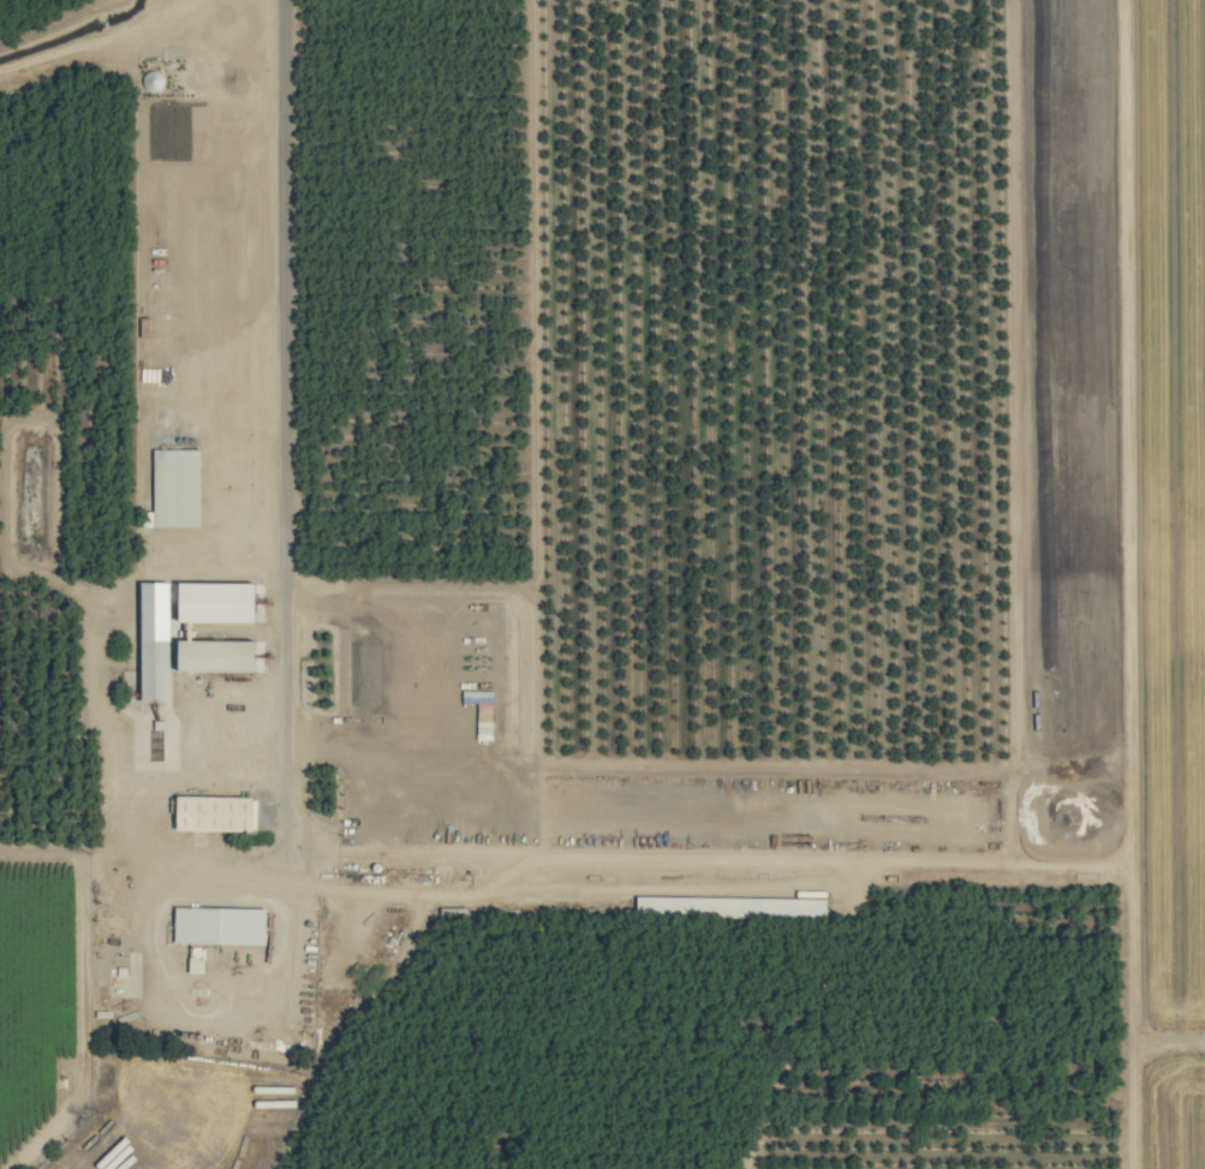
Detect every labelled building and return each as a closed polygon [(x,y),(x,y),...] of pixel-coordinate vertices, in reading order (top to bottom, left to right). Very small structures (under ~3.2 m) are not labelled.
[(201,526),(201,449),(155,449),(155,499),(162,499),(162,516),(155,516),(155,526),(201,526)] [(171,582),(142,582),(142,594),(144,594),(144,626),(156,626),(156,632),(171,632),(171,582)] [(181,622),(258,622),(258,583),(182,582),(181,622)] [(258,640),(179,640),(179,670),(258,671),(258,640)] [(255,797),(177,796),(177,830),(205,830),(205,831),(254,831),(255,797)] [(268,910),(196,909),(196,912),(223,913),(223,922),(242,922),(242,943),(267,944),(268,910)]
